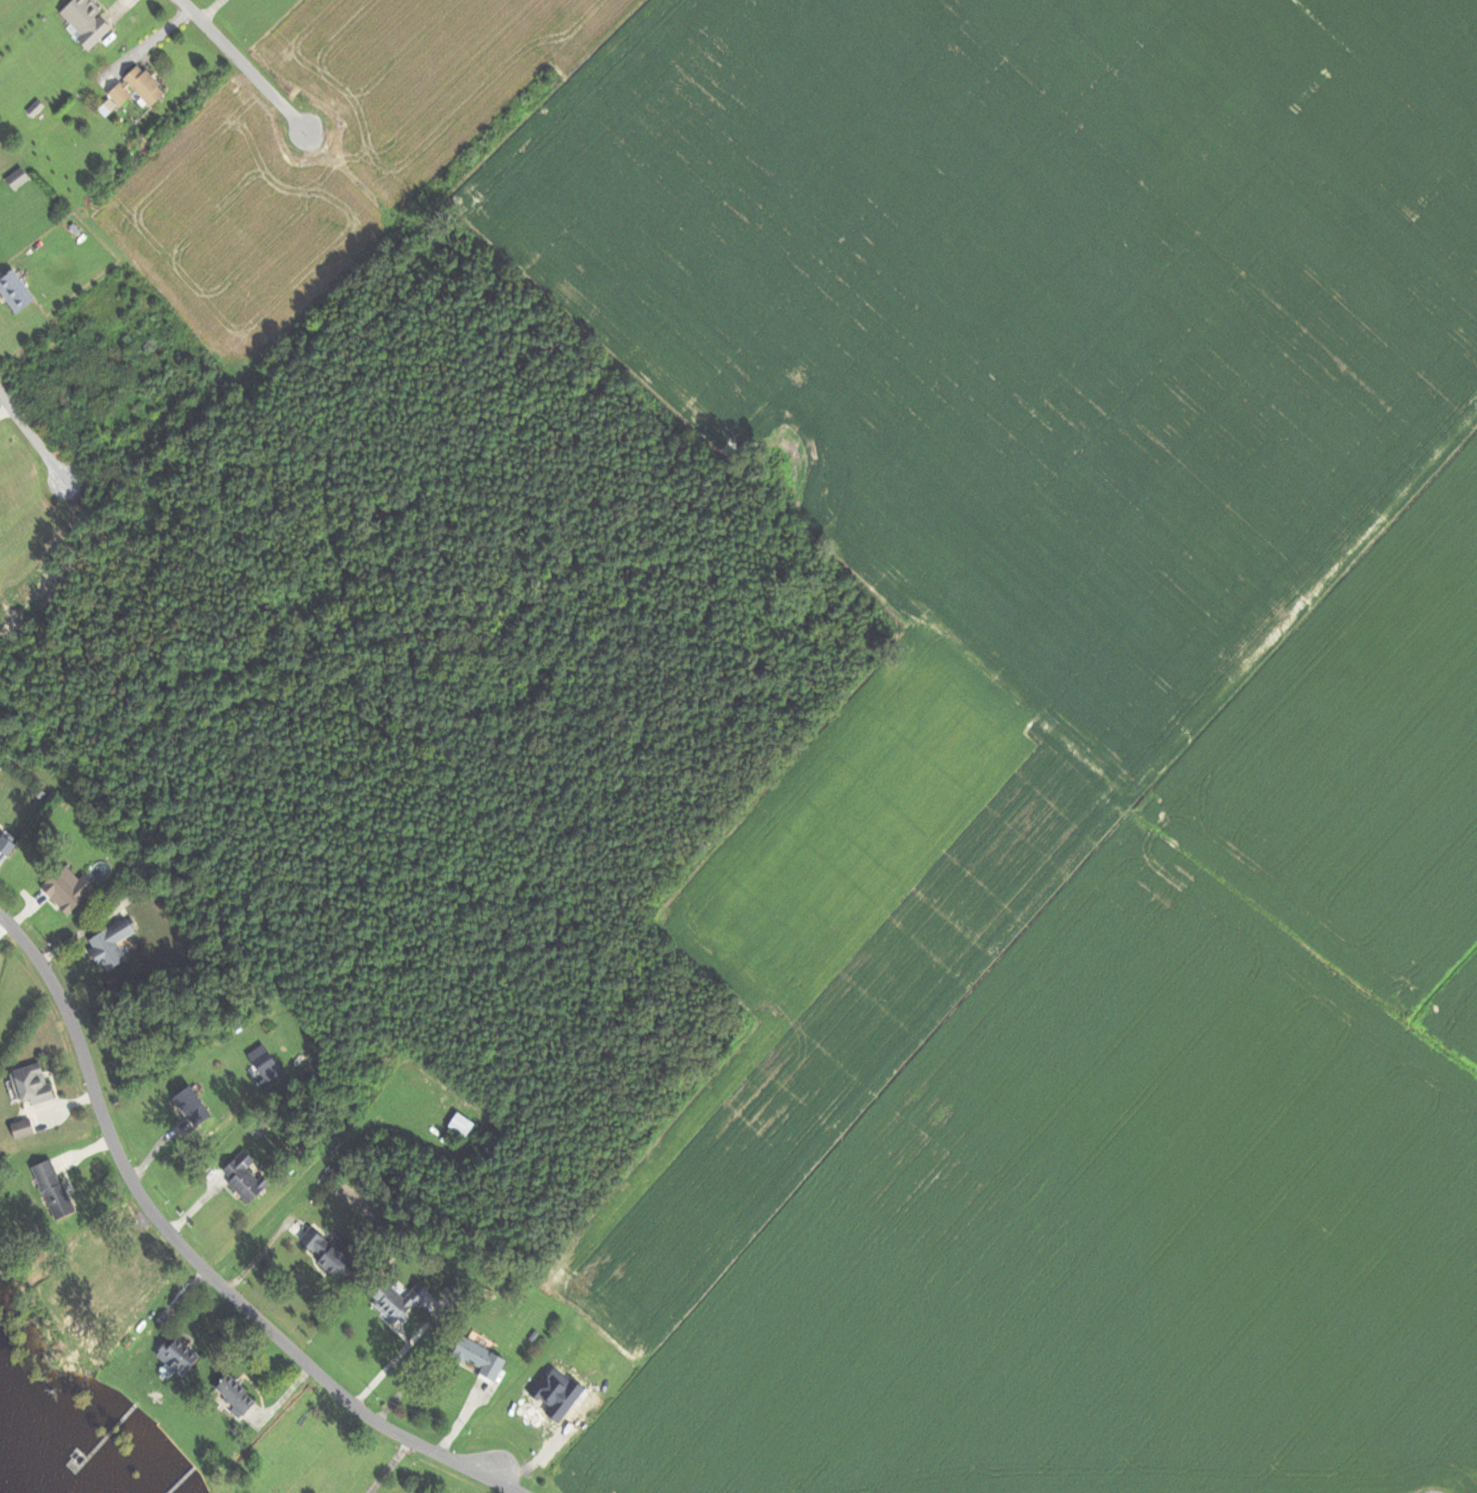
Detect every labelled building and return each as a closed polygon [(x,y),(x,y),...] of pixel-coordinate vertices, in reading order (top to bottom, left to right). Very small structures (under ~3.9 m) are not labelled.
[(86,0),(68,0),(55,11),(77,35),(72,39),(84,52),(111,27),(86,0)] [(132,92),(146,107),(162,92),(135,63),(103,93),(116,106),(132,92)] [(10,189),(26,178),(19,168),(3,179),(10,189)] [(9,268),(0,276),(0,298),(13,314),(33,298),(9,268)] [(13,844),(1,836),(0,837),(0,853),(5,857),(13,844)] [(36,886),(64,916),(93,889),(80,875),(76,878),(61,862),(36,886)] [(125,960),(116,941),(136,931),(129,916),(85,937),(101,971),(125,960)] [(14,1101),(25,1099),(26,1105),(50,1098),(40,1061),(6,1070),(14,1101)] [(167,1096),(181,1115),(199,1102),(185,1084),(167,1096)] [(465,1137),(471,1120),(450,1113),(445,1130),(465,1137)] [(32,1133),(27,1117),(6,1124),(12,1140),(32,1133)] [(255,1179),(245,1169),(254,1160),(241,1147),(216,1172),(247,1203),(267,1183),(259,1175),(255,1179)] [(51,1220),(71,1212),(49,1157),(29,1166),(51,1220)] [(333,1274),(346,1259),(308,1228),(296,1243),(333,1274)] [(401,1298),(382,1281),(365,1301),(396,1327),(426,1292),(414,1282),(401,1298)] [(152,1354),(176,1376),(194,1357),(170,1335),(152,1354)] [(491,1381),(502,1359),(459,1336),(447,1358),(491,1381)] [(209,1386),(236,1417),(252,1403),(225,1371),(209,1386)]
